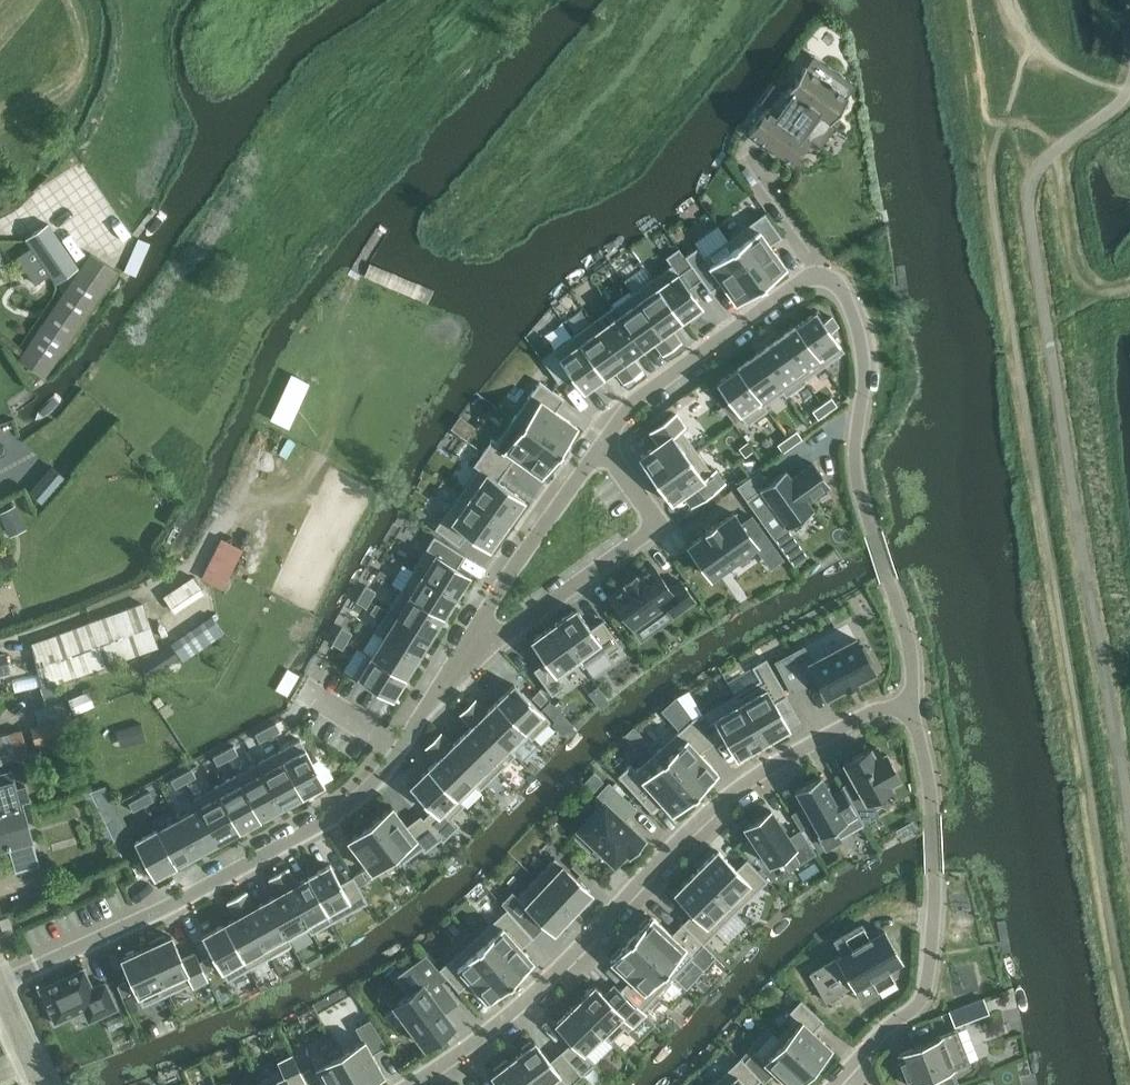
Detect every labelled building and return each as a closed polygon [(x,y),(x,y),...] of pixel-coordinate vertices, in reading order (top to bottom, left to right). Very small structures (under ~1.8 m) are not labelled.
[(766,107),(748,132),(750,133),(790,162),(791,164),(797,156),(800,158),(808,147),(805,145),(810,138),(810,137),(809,136),(808,137),(804,134),(819,113),(829,120),(828,120),(830,121),(848,96),(847,96),(804,64),(788,86),(792,89),(775,113),(766,107)] [(765,212),(728,239),(761,285),(773,276),(774,278),(784,271),(783,269),(786,267),(770,245),(782,237),(765,212)] [(50,274),(56,282),(78,267),(48,223),(26,238),(32,247),(17,257),(35,284),(50,274)] [(736,303),(761,285),(728,239),(705,255),(703,257),(722,283),(736,303)] [(703,257),(705,255),(701,250),(687,260),(691,265),(698,275),(710,292),(722,283),(703,257)] [(117,270),(90,252),(18,359),(44,377),(117,270)] [(672,264),(652,278),(682,320),(702,305),(686,284),(679,274),(672,264)] [(686,284),(698,275),(691,265),(679,274),(686,284)] [(682,320),(652,278),(632,292),(672,348),(681,341),(671,327),(682,320)] [(663,354),(672,348),(632,292),(613,306),(643,348),(653,340),(663,354)] [(632,356),(643,348),(613,306),(593,320),(633,376),(642,370),(642,369),(632,356)] [(845,351),(831,331),(824,321),(816,311),(796,326),(824,365),(845,351)] [(824,321),(831,331),(838,325),(831,316),(824,321)] [(593,320),(574,334),(604,376),(614,369),(624,382),(633,376),(593,320)] [(796,326),(776,340),(805,379),(806,379),(824,365),(796,326)] [(571,374),(583,391),(604,376),(574,334),(542,358),(559,382),(571,374)] [(805,379),(776,340),(757,354),(784,391),(783,392),(786,396),(807,381),(806,379),(805,379)] [(765,404),(783,392),(784,391),(757,354),(737,368),(764,405),(765,404)] [(764,405),(737,368),(717,382),(747,424),(768,409),(765,404),(764,405)] [(642,370),(633,376),(638,382),(646,376),(642,370)] [(283,425),(290,428),(309,383),(291,374),(283,391),(270,418),(283,425)] [(540,381),(531,393),(556,410),(564,398),(540,381)] [(531,393),(514,418),(560,451),(577,426),(556,410),(531,393)] [(837,405),(832,397),(822,404),(828,411),(837,405)] [(818,418),(828,411),(822,404),(812,410),(818,418)] [(659,443),(639,457),(655,480),(697,450),(682,429),(685,426),(676,413),(650,431),(659,443)] [(493,438),(483,451),(488,454),(487,455),(507,469),(516,457),(542,476),(546,470),(548,471),(559,457),(557,455),(560,451),(514,418),(497,441),(493,438)] [(796,430),(787,437),(793,445),(802,438),(796,430)] [(793,445),(787,437),(777,444),(783,452),(793,445)] [(748,442),(740,448),(746,456),(754,450),(748,442)] [(700,500),(725,482),(716,469),(712,471),(697,450),(655,480),(671,503),(691,488),(700,500)] [(478,468),(461,491),(507,524),(525,499),(499,481),(507,469),(487,455),(488,454),(483,451),(474,465),(478,468)] [(64,477),(49,463),(25,490),(40,503),(64,477)] [(758,470),(736,486),(746,500),(761,489),(788,527),(814,509),(807,501),(829,485),(813,463),(791,478),(785,470),(767,483),(758,470)] [(461,491),(443,516),(468,534),(489,549),(507,524),(461,491)] [(9,537),(26,528),(14,506),(0,513),(0,519),(9,537)] [(741,523),(733,512),(716,525),(715,523),(705,530),(706,532),(688,544),(712,577),(755,546),(761,553),(773,544),(752,515),(741,523)] [(443,516),(435,528),(459,545),(468,534),(443,516)] [(426,547),(413,568),(457,596),(470,574),(457,566),(464,555),(434,536),(426,547)] [(222,587),(242,548),(221,538),(202,578),(222,587)] [(378,548),(388,554),(393,546),(382,540),(378,548)] [(383,563),(388,554),(378,548),(373,557),(383,563)] [(666,605),(673,616),(695,600),(681,580),(670,588),(653,564),(637,576),(636,574),(624,583),(626,584),(610,596),(633,628),(666,605)] [(413,568),(400,589),(444,616),(457,596),(413,568)] [(380,569),(377,574),(386,580),(389,575),(380,569)] [(193,578),(163,598),(174,614),(204,594),(193,578)] [(366,585),(361,593),(371,599),(376,591),(366,585)] [(400,589),(388,609),(431,637),(444,616),(400,589)] [(371,599),(361,593),(356,601),(366,607),(371,599)] [(41,686),(53,683),(55,683),(55,682),(131,656),(159,645),(142,602),(114,613),(77,626),(77,628),(31,645),(35,660),(40,683),(41,686)] [(581,662),(580,663),(583,667),(605,651),(589,629),(591,628),(576,608),(554,625),(568,645),(581,662)] [(374,631),(383,637),(384,635),(418,657),(431,637),(388,609),(374,631)] [(223,634),(212,615),(139,662),(147,677),(179,657),(182,661),(223,634)] [(589,629),(605,651),(608,655),(621,645),(603,619),(591,628),(589,629)] [(560,677),(580,663),(581,662),(568,645),(554,625),(531,641),(545,661),(547,660),(560,677)] [(337,635),(347,641),(352,633),(342,627),(337,635)] [(384,635),(383,637),(372,655),(371,656),(406,677),(418,657),(384,635)] [(796,669),(787,654),(773,661),(791,692),(805,684),(802,681),(814,674),(826,694),(843,684),(843,685),(855,678),(854,677),(872,667),(870,663),(873,662),(864,647),(861,649),(854,636),(807,662),(807,663),(796,669)] [(371,656),(372,655),(367,652),(353,674),(392,699),(406,677),(371,656)] [(9,667),(6,654),(0,655),(0,669),(9,667)] [(759,679),(735,693),(763,743),(790,728),(775,703),(788,695),(766,657),(752,666),(759,679)] [(560,678),(560,677),(547,660),(545,661),(534,669),(552,695),(565,685),(560,678)] [(283,678),(277,689),(283,693),(287,695),(290,690),(299,675),(292,671),(289,669),(283,678)] [(514,684),(496,702),(525,731),(528,735),(532,739),(550,721),(514,684)] [(688,689),(677,696),(685,707),(695,700),(688,689)] [(539,690),(532,697),(541,705),(548,698),(539,690)] [(89,691),(68,700),(74,712),(94,703),(89,691)] [(763,743),(735,693),(693,718),(712,744),(723,735),(737,758),(763,743)] [(159,696),(153,700),(165,717),(174,711),(167,703),(165,704),(159,696)] [(475,698),(468,706),(508,747),(512,751),(528,735),(525,731),(496,702),(487,710),(475,698)] [(550,700),(543,707),(553,718),(560,711),(550,701),(550,700)] [(37,711),(41,724),(30,727),(35,744),(72,734),(63,704),(37,711)] [(468,706),(460,714),(472,726),(462,735),(498,772),(515,755),(512,751),(508,747),(468,706)] [(658,751),(695,792),(718,772),(700,752),(712,744),(693,718),(658,751)] [(265,728),(270,736),(280,730),(276,722),(265,728)] [(142,723),(126,727),(130,743),(146,739),(142,723)] [(260,742),(270,736),(265,728),(255,733),(260,742)] [(29,754),(22,729),(0,735),(0,751),(12,748),(15,758),(29,754)] [(441,732),(433,739),(474,781),(477,785),(481,788),(498,772),(462,735),(453,744),(441,732)] [(283,761),(303,796),(325,784),(300,739),(283,748),(278,751),(283,761)] [(433,739),(425,747),(437,759),(428,768),(460,801),(461,801),(477,785),(474,781),(433,739)] [(234,745),(223,751),(228,759),(238,753),(234,745)] [(845,761),(858,784),(845,791),(863,823),(879,814),(871,801),(891,789),(888,783),(900,777),(887,754),(883,756),(879,748),(871,752),(869,748),(845,761)] [(228,759),(223,751),(213,756),(217,765),(228,759)] [(283,807),(303,796),(283,761),(278,751),(257,762),(282,808),(283,807)] [(673,813),(695,792),(658,751),(636,771),(630,764),(618,775),(651,811),(662,801),(673,813)] [(236,774),(261,819),(282,808),(257,762),(236,774)] [(192,768),(181,774),(186,782),(196,777),(192,768)] [(428,768),(410,786),(432,809),(423,818),(441,836),(440,837),(442,839),(458,823),(452,817),(464,805),(461,801),(460,801),(428,768)] [(33,841),(22,801),(29,799),(25,785),(16,787),(13,772),(12,770),(0,773),(0,850),(9,848),(15,871),(39,865),(33,841)] [(595,772),(588,779),(597,788),(604,781),(595,772)] [(186,782),(181,774),(171,779),(175,788),(186,782)] [(236,774),(215,785),(240,831),(261,819),(236,774)] [(831,794),(820,775),(795,789),(821,835),(835,828),(839,836),(863,823),(843,788),(831,794)] [(615,781),(611,785),(617,790),(621,787),(615,781)] [(609,783),(596,797),(603,803),(579,829),(581,830),(575,837),(589,851),(596,844),(615,862),(627,850),(630,854),(644,839),(624,820),(636,807),(617,790),(611,785),(609,783)] [(193,797),(198,807),(199,806),(218,842),(240,831),(215,785),(193,797)] [(137,850),(133,842),(111,798),(105,786),(88,791),(121,858),(137,850)] [(149,791),(139,796),(144,805),(154,799),(149,791)] [(144,805),(139,796),(129,802),(128,802),(133,811),(144,805)] [(178,818),(197,854),(218,842),(199,806),(198,807),(178,818)] [(392,806),(370,823),(393,853),(392,854),(399,863),(420,846),(423,850),(440,837),(441,836),(423,818),(420,815),(406,825),(392,806)] [(802,807),(791,813),(800,826),(809,820),(802,807)] [(770,864),(780,857),(794,847),(803,860),(815,852),(800,830),(789,837),(771,809),(745,827),(751,836),(752,838),(749,840),(759,855),(762,853),(770,864)] [(176,865),(197,854),(178,818),(156,829),(176,865)] [(370,823),(348,840),(371,870),(392,854),(393,853),(370,823)] [(745,827),(737,833),(743,841),(751,836),(745,827)] [(154,877),(176,865),(156,829),(135,841),(154,877)] [(717,850),(696,871),(736,912),(768,880),(747,858),(736,869),(717,850)] [(555,857),(536,877),(573,912),(591,893),(592,892),(555,857)] [(578,859),(572,866),(580,874),(587,867),(578,859)] [(330,864),(308,876),(333,921),(368,902),(359,886),(354,875),(341,883),(330,864)] [(288,868),(279,873),(307,924),(310,928),(312,933),(333,921),(308,876),(297,883),(288,868)] [(368,881),(362,871),(354,875),(359,886),(368,881)] [(693,912),(682,923),(703,944),(736,912),(696,871),(674,893),(693,912)] [(278,893),(266,900),(286,935),(289,940),(310,928),(307,924),(279,873),(269,879),(278,893)] [(512,891),(501,902),(507,908),(519,922),(527,931),(533,937),(545,924),(554,933),(573,912),(536,877),(518,896),(512,891)] [(246,891),(237,897),(270,956),(291,945),(286,935),(266,900),(255,906),(246,891)] [(236,917),(224,923),(225,923),(250,968),(270,956),(237,897),(227,902),(236,917)] [(507,908),(473,938),(510,981),(533,961),(522,947),(533,937),(527,931),(519,922),(507,908)] [(703,944),(682,923),(671,933),(652,916),(650,918),(648,916),(639,926),(641,928),(631,938),(673,977),(674,976),(703,944)] [(225,923),(203,936),(228,980),(250,968),(225,923)] [(895,981),(888,969),(902,961),(891,941),(886,944),(880,934),(885,932),(885,930),(870,938),(862,924),(834,940),(843,955),(810,974),(826,1001),(842,991),(841,988),(850,982),(854,989),(871,979),(878,991),(895,981)] [(151,945),(146,947),(168,994),(191,983),(192,987),(208,980),(205,972),(200,962),(195,950),(181,957),(171,935),(166,938),(164,935),(149,942),(151,945)] [(473,939),(439,968),(459,991),(470,981),(488,1001),(493,997),(495,999),(509,986),(507,984),(510,981),(473,938),(473,939)] [(644,1008),(673,977),(631,938),(622,948),(620,946),(611,956),(613,958),(611,961),(630,979),(622,988),(644,1008)] [(146,947),(121,959),(142,1005),(168,994),(146,947)] [(446,977),(427,955),(414,964),(426,981),(395,1005),(426,1046),(428,1045),(430,1048),(444,1038),(442,1034),(453,1026),(444,1013),(457,1003),(441,981),(446,977)] [(213,968),(208,958),(200,962),(205,972),(213,968)] [(103,1010),(117,1003),(104,978),(92,984),(82,965),(39,987),(56,1020),(98,999),(103,1010)] [(126,981),(117,985),(122,996),(131,992),(126,981)] [(643,1010),(644,1008),(622,988),(620,990),(622,992),(612,1002),(595,984),(578,1002),(614,1038),(625,1028),(628,1031),(646,1013),(643,1010)] [(132,995),(124,999),(129,1011),(138,1007),(132,995)] [(779,1037),(813,1068),(832,1048),(814,1031),(824,1021),(801,999),(790,1011),(797,1018),(779,1037)] [(560,1051),(581,1075),(596,1062),(586,1052),(603,1035),(610,1042),(614,1038),(578,1002),(555,1024),(571,1042),(560,1051)] [(962,1007),(949,1011),(954,1024),(966,1019),(962,1007)] [(358,1084),(366,1084),(384,1075),(372,1053),(387,1046),(370,1018),(355,1027),(362,1040),(340,1052),(358,1084)] [(920,1084),(957,1084),(958,1084),(953,1072),(971,1065),(957,1031),(937,1039),(938,1041),(898,1056),(902,1065),(898,1066),(904,1082),(908,1080),(910,1084),(919,1084),(920,1084)] [(813,1068),(779,1037),(761,1057),(754,1050),(745,1061),(744,1061),(761,1079),(760,1080),(764,1083),(775,1071),(790,1084),(797,1084),(798,1084),(799,1084),(802,1084),(812,1074),(809,1072),(813,1068)] [(513,1058),(533,1084),(563,1084),(565,1083),(566,1084),(570,1084),(581,1075),(560,1051),(550,1061),(535,1041),(533,1043),(530,1040),(521,1047),(523,1050),(513,1058)] [(340,1052),(338,1047),(313,1061),(326,1084),(358,1084),(340,1052)] [(258,1081),(260,1084),(302,1084),(307,1083),(301,1072),(292,1054),(278,1062),(282,1071),(258,1081)] [(760,1080),(761,1079),(744,1061),(745,1061),(741,1057),(712,1084),(755,1084),(760,1080)] [(513,1058),(509,1061),(507,1058),(493,1069),(496,1072),(491,1075),(498,1084),(533,1084),(513,1058)] [(310,1068),(301,1072),(307,1083),(315,1079),(310,1068)]
